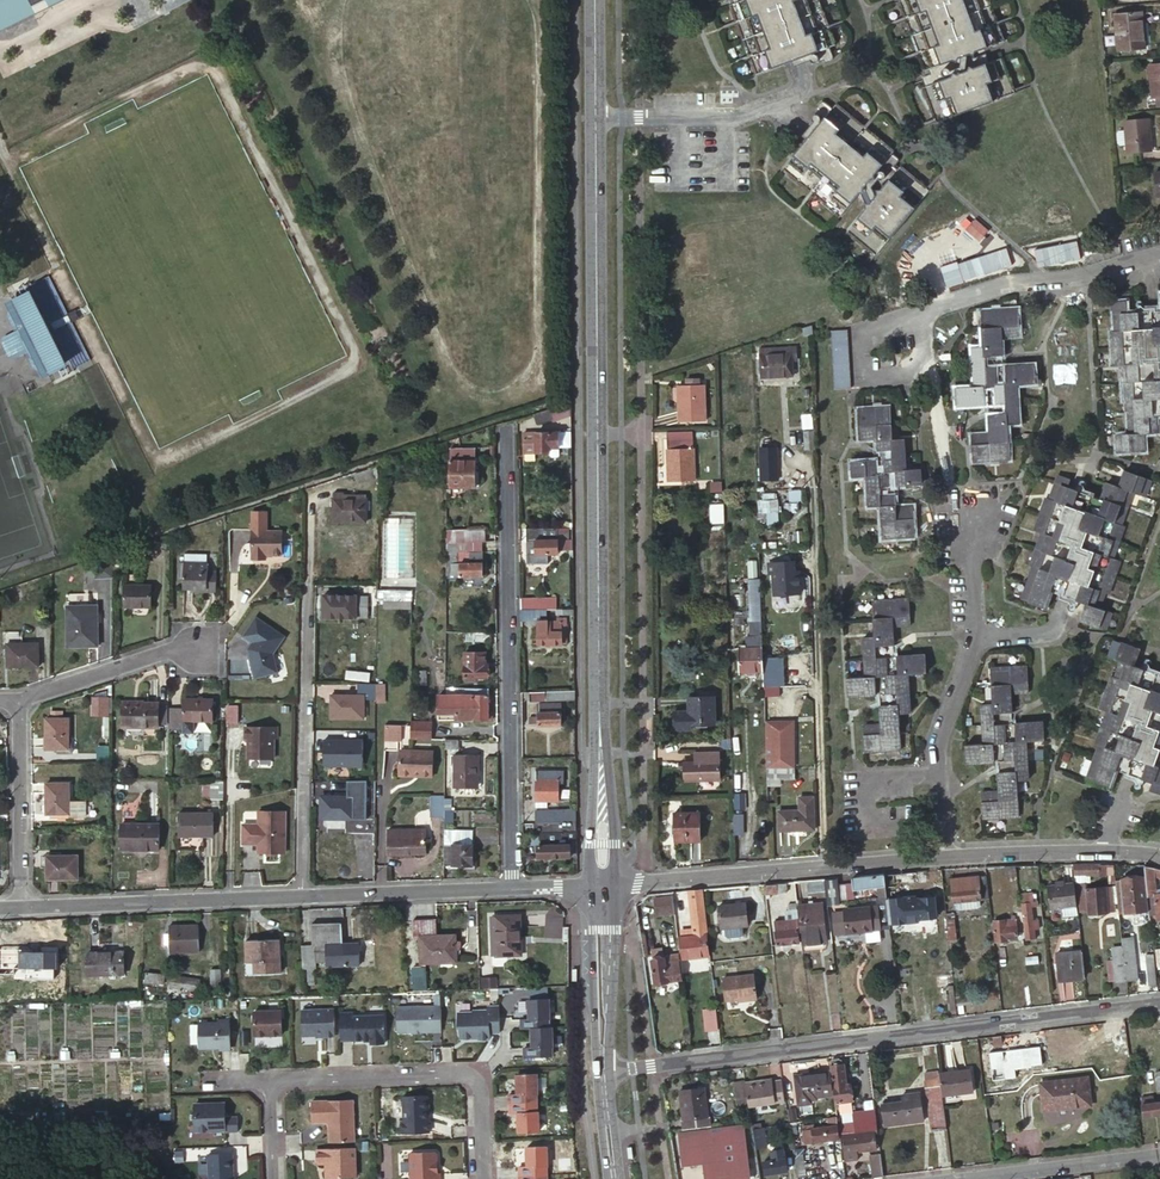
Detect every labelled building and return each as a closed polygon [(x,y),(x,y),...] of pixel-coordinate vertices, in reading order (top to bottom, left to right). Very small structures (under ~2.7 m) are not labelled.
[(65,0),(0,0),(0,32),(65,0)] [(755,77),(807,56),(812,54),(829,48),(834,45),(817,0),(746,0),(728,7),(755,77)] [(923,71),(1003,40),(988,0),(900,0),(896,2),(923,71)] [(1112,10),(1115,47),(1143,45),(1140,8),(1112,10)] [(832,54),(829,48),(812,54),(814,60),(815,62),(816,62),(817,62),(818,63),(823,61),(825,65),(828,64),(830,63),(832,62),(832,61),(833,59),(833,58),(832,54)] [(969,59),(972,68),(988,62),(984,53),(969,59)] [(920,88),(934,123),(1015,93),(1001,57),(988,62),(972,68),(950,76),(923,87),(920,88)] [(1155,92),(1159,92),(1159,62),(1149,63),(1151,92),(1155,92)] [(921,83),(923,87),(950,76),(949,73),(948,71),(947,70),(945,69),(944,69),(942,69),(924,75),(923,76),(921,78),(921,79),(920,80),(921,81),(921,83)] [(812,118),(816,122),(831,105),(822,98),(821,97),(820,97),(819,97),(818,98),(814,103),(817,106),(811,112),(811,113),(810,114),(810,115),(811,116),(812,118)] [(831,105),(816,122),(812,127),(779,166),(836,213),(892,148),(835,100),(831,105)] [(807,123),(812,127),(816,122),(812,118),(807,123)] [(1125,119),(1127,151),(1151,149),(1149,118),(1125,119)] [(844,229),(872,252),(926,187),(899,165),(864,206),(845,227),(844,229)] [(839,222),(845,227),(864,206),(858,200),(857,200),(856,200),(855,201),(840,218),(839,222)] [(32,353),(40,371),(52,374),(76,362),(80,370),(98,361),(55,277),(38,286),(41,294),(18,305),(13,317),(23,335),(9,342),(8,347),(14,359),(18,360),(32,353)] [(1117,449),(1144,448),(1143,431),(1157,430),(1157,414),(1159,414),(1159,308),(1130,310),(1130,301),(1116,302),(1117,328),(1112,329),(1114,363),(1122,363),(1123,398),(1128,398),(1129,432),(1116,433),(1117,449)] [(972,431),(973,457),(1008,456),(1007,419),(1019,419),(1017,380),(1037,379),(1036,360),(1005,362),(1004,332),(1023,331),(1022,305),(987,306),(988,342),(974,343),(975,382),(956,383),(957,401),(989,400),(990,430),(972,431)] [(796,330),(799,336),(811,333),(811,325),(796,330)] [(849,329),(832,329),(832,388),(850,388),(849,329)] [(759,348),(759,364),(776,364),(784,363),(791,363),(791,354),(796,354),(796,347),(788,348),(788,346),(759,348)] [(678,383),(679,419),(705,418),(704,381),(694,382),(683,382),(678,383)] [(572,400),(563,403),(549,408),(552,416),(558,414),(572,409),(572,400)] [(857,458),(858,474),(872,473),(873,504),(885,503),(886,535),(917,535),(916,505),(899,505),(898,485),(924,484),(923,468),(909,469),(908,437),(897,438),(896,404),(865,406),(866,435),(883,435),(884,456),(857,458)] [(552,416),(549,408),(535,413),(538,423),(552,418),(552,416)] [(572,409),(558,414),(558,421),(572,422),(572,409)] [(666,428),(667,478),(692,477),(691,427),(666,428)] [(804,429),(805,455),(814,454),(814,429),(804,429)] [(524,452),(536,452),(550,452),(550,446),(559,446),(558,446),(559,431),(535,431),(524,431),(524,452)] [(572,431),(559,431),(558,446),(572,446),(572,431)] [(449,459),(449,486),(475,487),(475,460),(474,459),(474,446),(459,446),(459,459),(449,459)] [(773,452),(761,452),(761,479),(775,478),(775,470),(771,471),(771,462),(773,462),(773,452)] [(372,475),(369,467),(354,471),(358,480),(372,475)] [(1035,562),(1022,596),(1046,605),(1053,588),(1085,601),(1080,616),(1104,626),(1110,610),(1098,606),(1104,590),(1108,592),(1120,557),(1113,555),(1124,522),(1121,521),(1132,489),(1144,493),(1150,478),(1126,469),(1120,483),(1107,479),(1101,495),(1069,482),(1073,473),(1060,468),(1051,494),(1048,493),(1035,526),(1044,529),(1032,561),(1035,562)] [(334,497),(333,520),(366,521),(366,498),(343,498),(343,495),(343,492),(334,492),(334,497)] [(1129,508),(1136,510),(1140,496),(1133,493),(1129,508)] [(758,523),(778,522),(777,499),(757,500),(758,523)] [(711,522),(724,522),(723,514),(723,502),(711,502),(711,522)] [(568,528),(527,528),(527,562),(548,562),(549,553),(558,554),(558,549),(574,550),(573,540),(568,540),(568,528)] [(446,541),(460,541),(485,540),(485,529),(446,529),(446,541)] [(253,531),(253,559),(266,559),(266,555),(283,555),(283,531),(253,531)] [(446,541),(446,574),(459,574),(459,575),(482,575),(482,552),(470,552),(470,562),(459,562),(460,552),(460,541),(446,541)] [(470,562),(470,552),(460,552),(459,562),(470,562)] [(183,577),(183,587),(194,587),(194,591),(216,591),(217,570),(208,570),(208,562),(205,562),(206,553),(183,553),(183,562),(183,577)] [(800,594),(798,559),(769,560),(771,595),(800,594)] [(125,571),(125,581),(135,581),(135,571),(125,571)] [(123,581),(123,603),(150,603),(150,581),(135,581),(125,581),(123,581)] [(322,593),(322,616),(368,617),(368,594),(334,593),(334,590),(326,590),(326,594),(322,593)] [(756,643),(756,646),(762,646),(762,638),(760,590),(748,590),(749,609),(745,609),(745,616),(749,616),(750,638),(753,643),(756,643)] [(377,591),(377,599),(412,599),(412,591),(377,591)] [(847,676),(847,694),(879,693),(880,722),(862,722),(863,748),(898,747),(897,711),(907,710),(906,671),(925,670),(924,652),(893,653),(892,624),(909,623),(909,596),(874,597),(875,634),(864,634),(865,675),(847,676)] [(557,597),(520,597),(520,609),(534,608),(545,608),(557,608),(557,597)] [(67,605),(68,646),(98,646),(97,605),(67,605)] [(534,608),(520,609),(520,619),(534,620),(534,615),(534,608)] [(257,616),(243,635),(252,642),(247,649),(256,678),(280,671),(274,653),(286,636),(257,616)] [(538,618),(538,643),(567,644),(567,618),(558,617),(558,621),(546,620),(546,617),(538,618)] [(489,633),(474,633),(474,642),(489,642),(489,633)] [(1081,774),(1106,784),(1114,765),(1146,778),(1143,786),(1156,791),(1159,781),(1159,674),(1132,663),(1138,647),(1112,636),(1106,653),(1118,658),(1112,673),(1108,672),(1096,705),(1103,708),(1091,739),(1095,741),(1081,774)] [(9,643),(9,666),(39,666),(40,643),(9,643)] [(738,671),(763,671),(762,646),(756,646),(738,646),(738,671)] [(465,677),(477,677),(489,677),(489,668),(485,668),(486,653),(465,653),(465,677)] [(977,785),(978,812),(1015,811),(1014,775),(1024,773),(1023,735),(1042,734),(1042,716),(1010,717),(1009,688),(1027,687),(1026,662),(989,663),(991,700),(980,701),(981,739),(962,740),(962,758),(995,756),(996,784),(977,785)] [(376,683),(359,682),(359,694),(364,694),(364,695),(376,696),(376,683)] [(385,702),(385,684),(377,684),(377,702),(385,702)] [(763,684),(764,720),(766,720),(775,720),(782,720),(781,684),(763,684)] [(488,710),(488,688),(464,688),(464,696),(439,696),(438,718),(492,719),(492,710),(488,710)] [(575,691),(529,692),(529,700),(576,699),(575,691)] [(364,694),(359,694),(331,694),(331,716),(363,718),(364,695),(364,694)] [(715,723),(714,694),(688,695),(689,709),(674,709),(674,723),(715,723)] [(186,726),(186,717),(216,718),(216,696),(187,696),(186,706),(167,706),(167,723),(167,726),(186,726)] [(122,697),(122,724),(158,725),(158,722),(158,703),(158,701),(133,701),(134,697),(122,697)] [(109,703),(94,703),(94,721),(109,721),(109,703)] [(167,703),(158,703),(158,722),(167,723),(167,706),(167,703)] [(530,717),(530,725),(562,724),(562,704),(539,704),(539,717),(530,717)] [(238,705),(226,705),(226,723),(237,723),(238,705)] [(367,718),(376,718),(376,710),(368,710),(367,718)] [(46,718),(45,749),(58,749),(58,753),(65,753),(65,752),(71,753),(71,746),(68,746),(68,718),(46,718)] [(775,720),(766,720),(768,768),(776,768),(776,766),(776,733),(775,720)] [(410,739),(431,739),(431,721),(410,721),(410,739)] [(403,741),(403,724),(384,724),(384,740),(403,741)] [(278,726),(246,726),(246,737),(250,737),(250,745),(249,745),(249,758),(274,758),(274,738),(277,738),(278,726)] [(794,733),(776,733),(776,766),(795,766),(794,733)] [(458,740),(445,740),(445,749),(458,749),(458,740)] [(687,760),(687,778),(723,778),(722,749),(698,749),(698,760),(687,760)] [(400,752),(400,775),(423,775),(423,778),(433,778),(433,752),(400,752)] [(454,755),(453,788),(474,788),(475,769),(478,769),(479,755),(454,755)] [(536,800),(537,800),(546,800),(559,801),(559,782),(559,770),(536,770),(536,800)] [(766,770),(766,779),(794,779),(794,770),(766,770)] [(225,777),(214,777),(213,795),(225,795),(225,777)] [(46,782),(46,813),(68,814),(68,782),(46,782)] [(321,795),(320,818),(365,820),(366,797),(325,795),(321,795)] [(431,818),(445,818),(445,810),(445,797),(431,797),(431,818)] [(780,810),(780,830),(814,829),(814,797),(801,797),(801,810),(780,810)] [(565,808),(577,807),(577,800),(565,799),(565,808)] [(244,820),(244,840),(256,840),(256,838),(259,838),(259,848),(286,849),(286,807),(260,807),(259,822),(256,822),(256,821),(244,820)] [(536,809),(536,823),(577,823),(577,810),(536,809)] [(179,810),(179,833),(215,833),(215,810),(179,810)] [(675,829),(675,840),(701,839),(701,811),(675,812),(675,825),(672,825),(672,829),(675,829)] [(733,813),(734,832),(743,832),(743,813),(733,813)] [(121,823),(121,848),(159,847),(159,823),(121,823)] [(577,823),(536,823),(535,823),(534,834),(540,834),(540,842),(562,842),(561,841),(566,841),(566,839),(577,839),(577,833),(577,823)] [(388,830),(389,855),(426,855),(426,830),(388,830)] [(444,845),(472,845),(472,830),(444,830),(444,845)] [(538,857),(577,857),(577,839),(566,839),(566,841),(561,841),(562,842),(540,842),(541,846),(538,846),(538,857)] [(472,845),(444,845),(444,866),(465,866),(465,870),(476,870),(476,859),(473,859),(473,845),(472,845)] [(46,864),(46,877),(76,877),(76,855),(46,855),(42,855),(42,864),(46,864)] [(1107,863),(1074,863),(1075,872),(1075,874),(1085,874),(1086,875),(1103,876),(1103,874),(1115,874),(1114,863),(1107,863)] [(1016,864),(1006,865),(1007,877),(1017,876),(1016,864)] [(1144,864),(1145,877),(1150,910),(1150,915),(1159,914),(1159,920),(1159,892),(1158,892),(1158,886),(1156,874),(1159,876),(1159,867),(1144,864)] [(940,868),(931,869),(931,878),(938,878),(938,882),(942,881),(940,868)] [(925,870),(916,871),(917,882),(927,881),(925,870)] [(911,871),(899,872),(900,884),(907,883),(908,890),(918,889),(917,882),(916,871),(911,871)] [(884,873),(886,885),(895,884),(894,872),(884,873)] [(884,873),(852,876),(853,882),(854,890),(878,886),(880,896),(887,895),(886,885),(884,873)] [(1085,874),(1075,874),(1076,883),(1078,882),(1086,882),(1086,875),(1085,874)] [(989,898),(987,875),(951,879),(953,902),(956,902),(977,899),(989,898)] [(837,877),(826,878),(828,890),(828,895),(839,894),(838,883),(837,877)] [(1150,910),(1145,877),(1131,878),(1131,883),(1120,884),(1124,913),(1150,910)] [(826,878),(809,880),(810,892),(828,890),(826,878)] [(766,883),(768,898),(773,898),(772,894),(780,894),(780,892),(789,891),(788,881),(782,882),(766,883)] [(917,882),(918,889),(918,890),(928,889),(927,881),(917,882)] [(846,882),(838,883),(839,894),(840,901),(849,900),(846,882)] [(853,882),(846,882),(849,900),(855,899),(854,890),(853,882)] [(1075,883),(1048,886),(1050,906),(1077,903),(1075,883)] [(1079,889),(1081,912),(1089,911),(1089,913),(1110,911),(1110,908),(1116,907),(1114,886),(1087,889),(1079,889)] [(928,889),(918,890),(920,907),(942,904),(940,887),(928,889)] [(1026,934),(1027,939),(1037,938),(1036,929),(1040,928),(1039,919),(1035,919),(1032,901),(1036,900),(1035,892),(1027,892),(1027,888),(1020,889),(1024,917),(1026,934)] [(705,889),(691,890),(696,936),(683,937),(685,958),(712,955),(705,889)] [(661,893),(663,906),(676,904),(674,892),(661,893)] [(889,912),(889,915),(893,915),(894,924),(919,921),(916,896),(907,897),(907,893),(898,894),(898,898),(888,899),(889,912)] [(887,895),(880,896),(882,913),(883,923),(890,922),(889,915),(889,912),(888,899),(887,895)] [(978,908),(977,899),(956,902),(957,910),(978,908)] [(721,903),(724,926),(750,923),(747,900),(721,903)] [(800,905),(803,931),(827,929),(824,903),(800,905)] [(857,909),(830,912),(833,934),(882,929),(879,904),(857,907),(857,909)] [(799,928),(801,928),(799,907),(787,908),(788,920),(789,920),(790,929),(799,928)] [(562,938),(563,912),(546,911),(544,937),(562,938)] [(946,914),(949,942),(958,941),(954,913),(946,914)] [(524,955),(521,915),(496,916),(497,925),(493,925),(495,950),(499,949),(499,957),(524,955)] [(1024,917),(1017,918),(1019,935),(1026,934),(1024,917)] [(415,919),(416,936),(423,936),(425,960),(443,959),(443,956),(455,955),(455,949),(459,949),(460,949),(460,948),(461,948),(462,947),(463,945),(462,940),(458,940),(458,933),(439,934),(437,918),(415,919)] [(997,920),(999,941),(1009,940),(1009,938),(1019,937),(1019,935),(1017,918),(997,920)] [(314,944),(303,945),(305,968),(310,968),(312,990),(319,990),(317,968),(318,967),(318,962),(328,961),(329,967),(361,965),(360,942),(345,942),(343,920),(313,922),(314,944)] [(801,942),(799,928),(790,929),(789,920),(788,920),(776,921),(779,945),(801,942)] [(170,944),(171,952),(199,950),(199,924),(169,925),(169,933),(164,933),(165,945),(170,944)] [(250,962),(257,961),(262,961),(262,971),(283,970),(280,937),(248,939),(250,962)] [(1123,947),(1128,980),(1139,978),(1135,945),(1123,947)] [(1117,981),(1128,980),(1123,947),(1113,948),(1117,981)] [(1062,979),(1087,976),(1084,950),(1059,953),(1062,979)] [(88,953),(88,974),(124,973),(124,952),(88,953)] [(653,958),(656,983),(669,982),(669,980),(683,979),(680,953),(663,955),(663,953),(656,954),(656,958),(653,958)] [(1159,983),(1156,962),(1149,963),(1152,984),(1159,983)] [(415,967),(416,989),(430,989),(428,966),(415,967)] [(212,970),(213,987),(222,987),(222,970),(212,970)] [(25,982),(25,992),(26,997),(37,997),(37,989),(43,989),(42,972),(5,973),(5,982),(25,982)] [(149,973),(148,982),(166,984),(167,975),(149,973)] [(728,1000),(740,998),(745,997),(746,1001),(760,999),(757,974),(725,978),(727,994),(728,1000)] [(54,976),(54,988),(62,987),(62,976),(54,976)] [(175,976),(173,986),(200,990),(202,979),(175,976)] [(498,978),(483,978),(483,988),(499,987),(498,978)] [(725,978),(716,979),(718,995),(727,994),(725,978)] [(950,1009),(958,1007),(955,991),(948,992),(950,1009)] [(26,1003),(26,997),(25,992),(3,992),(3,1003),(26,1003)] [(522,1018),(522,1027),(533,1027),(549,1026),(549,1018),(550,1018),(550,998),(530,998),(530,1017),(522,1018)] [(442,1031),(441,1005),(398,1007),(399,1032),(442,1031)] [(501,1032),(500,1006),(488,1006),(489,1010),(474,1011),(474,1012),(459,1013),(459,1027),(461,1027),(461,1035),(464,1038),(475,1037),(475,1039),(490,1038),(490,1032),(501,1032)] [(334,1008),(302,1009),(303,1035),(325,1034),(325,1035),(335,1035),(334,1008)] [(707,1031),(721,1029),(718,1009),(705,1010),(707,1031)] [(282,1010),(255,1011),(256,1035),(282,1034),(282,1010)] [(340,1012),(341,1039),(371,1038),(371,1042),(385,1042),(384,1015),(353,1015),(353,1012),(340,1012)] [(231,1048),(230,1020),(220,1020),(220,1022),(200,1023),(201,1048),(210,1048),(212,1046),(215,1046),(215,1047),(221,1047),(221,1048),(231,1048)] [(549,1026),(533,1027),(534,1046),(525,1047),(526,1056),(553,1055),(552,1046),(553,1046),(552,1026),(549,1026)] [(1002,1035),(994,1036),(995,1045),(1004,1044),(1002,1035)] [(847,1089),(847,1083),(844,1063),(843,1064),(843,1061),(840,1057),(834,1057),(832,1060),(832,1064),(831,1064),(832,1071),(835,1094),(836,1102),(854,1101),(852,1088),(847,1089)] [(941,1085),(943,1095),(974,1091),(971,1069),(940,1073),(941,1085)] [(818,1096),(835,1094),(832,1071),(809,1074),(810,1079),(796,1081),(798,1105),(813,1103),(812,1099),(818,1098),(818,1096)] [(943,1095),(941,1085),(939,1085),(938,1071),(925,1073),(926,1080),(925,1080),(926,1087),(931,1087),(932,1102),(929,1102),(932,1129),(947,1127),(943,1095)] [(510,1102),(537,1101),(537,1092),(538,1092),(537,1072),(517,1073),(518,1092),(510,1093),(510,1102)] [(1040,1081),(1044,1110),(1091,1104),(1087,1076),(1040,1081)] [(746,1083),(749,1100),(750,1106),(785,1101),(782,1080),(774,1081),(773,1081),(764,1082),(764,1081),(746,1083)] [(740,1101),(749,1100),(746,1083),(746,1082),(737,1083),(740,1101)] [(681,1090),(684,1119),(708,1117),(705,1087),(681,1090)] [(883,1104),(885,1125),(924,1120),(920,1092),(903,1094),(904,1101),(883,1104)] [(402,1120),(402,1132),(430,1131),(429,1120),(428,1120),(428,1113),(430,1110),(430,1097),(427,1095),(404,1095),(405,1120),(402,1120)] [(1144,1117),(1159,1115),(1159,1102),(1155,1102),(1154,1095),(1141,1097),(1144,1117)] [(312,1101),(313,1121),(330,1121),(331,1142),(355,1141),(354,1099),(312,1101)] [(538,1110),(537,1101),(510,1102),(511,1112),(519,1112),(520,1131),(539,1130),(538,1110)] [(195,1104),(197,1130),(226,1129),(226,1131),(238,1131),(238,1116),(226,1116),(225,1102),(195,1104)] [(862,1131),(878,1129),(876,1109),(853,1112),(855,1122),(856,1131),(862,1131)] [(840,1139),(840,1133),(839,1124),(838,1116),(828,1117),(830,1127),(812,1129),(811,1125),(803,1126),(806,1143),(840,1139)] [(789,1122),(790,1134),(797,1134),(795,1122),(789,1122)] [(855,1122),(839,1124),(840,1133),(843,1133),(845,1143),(844,1143),(845,1153),(847,1153),(848,1161),(858,1160),(857,1152),(877,1150),(876,1138),(872,1139),(863,1140),(862,1131),(856,1131),(855,1122)] [(753,1130),(756,1148),(766,1147),(763,1128),(753,1130)] [(879,1138),(878,1129),(862,1131),(863,1140),(872,1139),(876,1138),(879,1138)] [(750,1178),(746,1130),(681,1137),(684,1165),(704,1163),(706,1178),(747,1178),(750,1178)] [(393,1158),(393,1143),(382,1143),(382,1158),(393,1158)] [(520,1175),(548,1173),(547,1165),(548,1165),(547,1145),(528,1145),(528,1165),(520,1165),(520,1175)] [(356,1147),(318,1148),(318,1163),(327,1163),(327,1177),(357,1176),(356,1147)] [(764,1161),(766,1174),(789,1170),(787,1158),(785,1158),(783,1149),(772,1151),(773,1160),(764,1161)] [(793,1150),(797,1177),(806,1176),(802,1149),(793,1150)] [(442,1173),(439,1173),(438,1153),(436,1151),(411,1152),(412,1178),(442,1178),(442,1173)] [(209,1154),(210,1178),(234,1178),(233,1153),(209,1154)] [(881,1153),(871,1154),(874,1177),(884,1176),(881,1153)]
